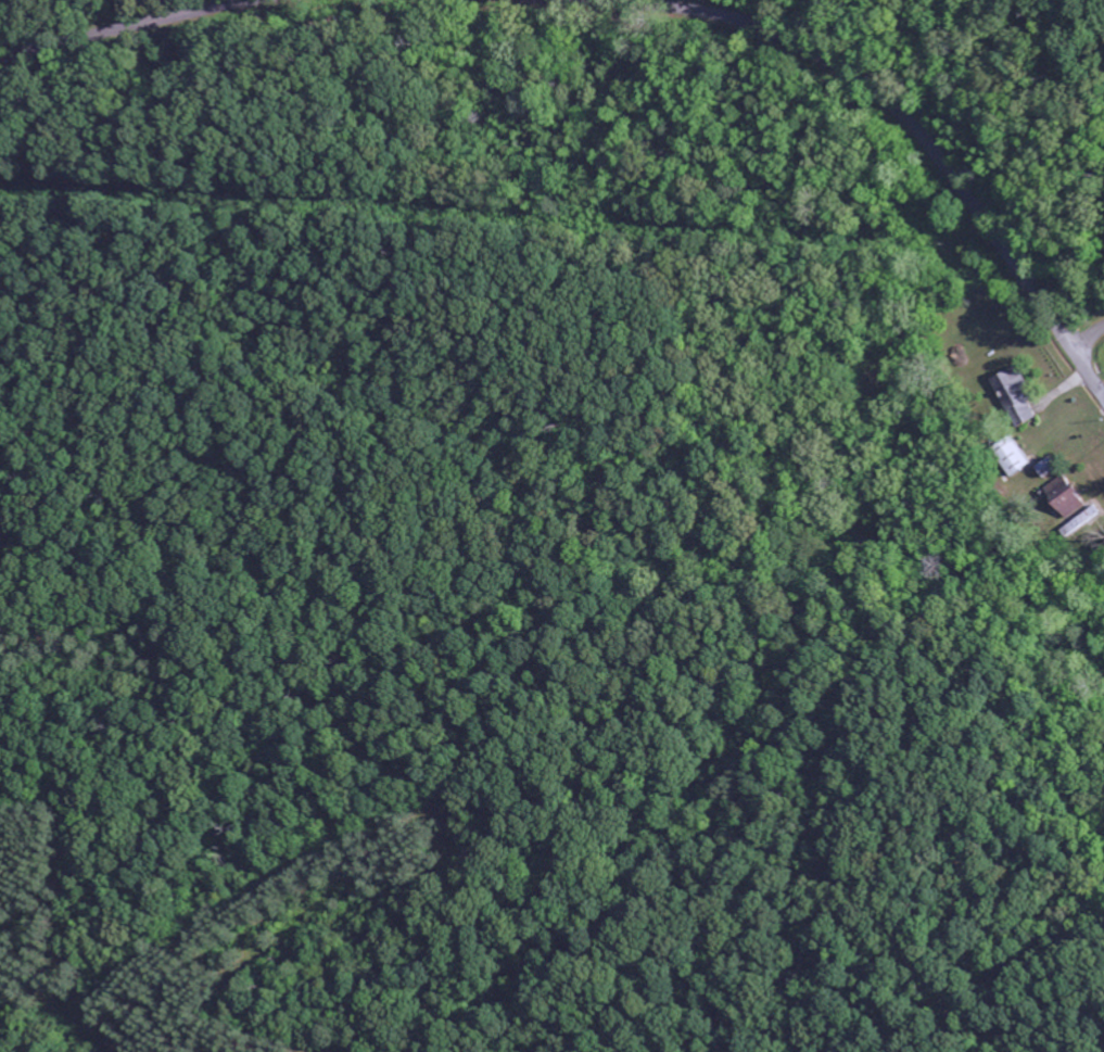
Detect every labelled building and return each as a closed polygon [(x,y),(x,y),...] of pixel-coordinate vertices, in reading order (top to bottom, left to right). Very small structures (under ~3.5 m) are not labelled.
[(995,377),(1014,428),(1038,419),(1018,368),(995,377)]
